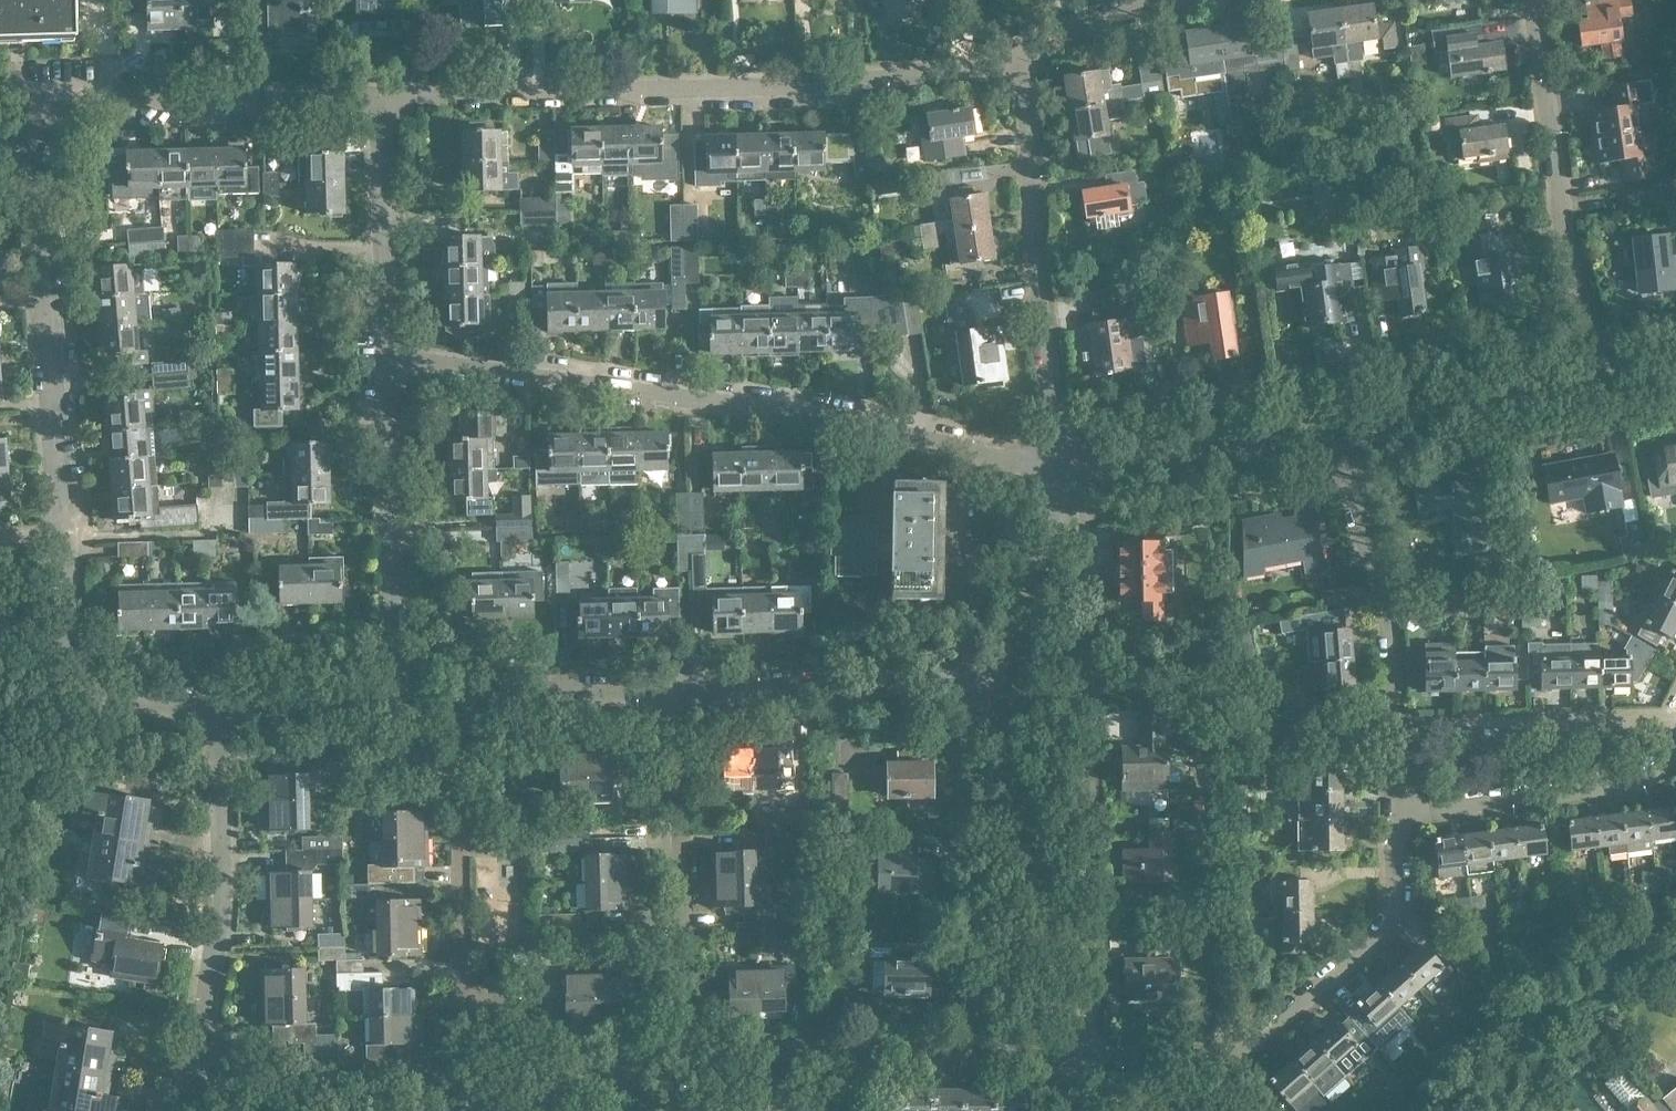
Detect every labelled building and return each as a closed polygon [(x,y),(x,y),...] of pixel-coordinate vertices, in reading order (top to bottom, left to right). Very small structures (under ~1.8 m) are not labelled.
[(75,0),(0,0),(0,38),(76,35),(75,0)] [(121,13),(136,12),(136,0),(120,0),(121,13)] [(148,30),(180,29),(179,0),(147,0),(148,30)] [(180,29),(211,28),(211,15),(227,14),(227,0),(179,0),(180,29)] [(267,31),(303,30),(303,28),(302,28),(301,11),(304,11),(304,5),(301,5),(301,0),(266,0),(267,31)] [(341,7),(355,6),(355,21),(376,20),(376,27),(388,27),(388,20),(392,20),(392,0),(341,0),(341,7)] [(407,20),(421,19),(421,0),(406,0),(407,20)] [(459,4),(459,22),(463,22),(482,22),(483,27),(501,26),(500,0),(463,0),(463,3),(459,4)] [(691,0),(651,0),(652,12),(691,11),(691,0)] [(887,18),(913,14),(911,0),(884,0),(887,18)] [(1588,23),(1578,24),(1581,45),(1601,42),(1604,58),(1621,55),(1619,40),(1620,39),(1617,17),(1630,15),(1628,0),(1585,0),(1588,23)] [(1344,42),(1349,77),(1360,76),(1357,60),(1360,60),(1357,40),(1381,37),(1383,48),(1396,46),(1392,22),(1375,25),(1371,3),(1338,7),(1344,42)] [(1344,42),(1338,7),(1307,12),(1314,59),(1332,56),(1334,64),(1336,64),(1338,79),(1349,77),(1344,42)] [(1248,21),(1216,26),(1226,94),(1240,92),(1236,67),(1280,60),(1276,32),(1251,36),(1248,21)] [(1480,23),(1430,31),(1433,54),(1447,52),(1450,76),(1502,68),(1499,42),(1483,44),(1480,23)] [(1186,44),(1161,48),(1167,92),(1180,90),(1181,98),(1213,93),(1218,125),(1231,123),(1226,94),(1216,26),(1184,31),(1186,44)] [(1281,38),(1286,69),(1300,67),(1296,36),(1281,38)] [(1421,44),(1407,46),(1410,65),(1424,63),(1421,44)] [(1108,69),(1064,77),(1069,108),(1113,101),(1121,99),(1163,92),(1159,63),(1138,66),(1141,83),(1121,87),(1120,83),(1111,85),(1108,69)] [(1591,109),(1595,136),(1639,130),(1635,103),(1642,102),(1639,79),(1611,83),(1614,105),(1591,109)] [(1113,101),(1069,108),(1074,141),(1087,138),(1090,157),(1111,153),(1106,119),(1124,116),(1124,112),(1140,109),(1139,108),(1158,105),(1156,96),(1138,99),(1138,97),(1121,99),(1113,101)] [(927,115),(918,116),(924,162),(952,158),(950,144),(958,143),(957,136),(974,134),(970,108),(927,114),(927,115)] [(1417,117),(1420,133),(1440,130),(1438,114),(1417,117)] [(1505,137),(1503,124),(1487,126),(1486,120),(1477,121),(1476,115),(1445,119),(1447,133),(1450,133),(1453,158),(1475,155),(1477,164),(1508,159),(1506,148),(1508,148),(1507,137),(1505,137)] [(601,127),(602,172),(603,172),(603,163),(630,162),(629,126),(601,127)] [(629,126),(630,162),(669,161),(668,127),(658,127),(658,126),(629,126)] [(555,159),(556,192),(575,191),(574,173),(602,172),(601,127),(572,127),(572,128),(568,128),(568,154),(555,154),(555,159)] [(540,160),(555,159),(555,154),(555,128),(539,128),(540,160)] [(497,129),(462,130),(463,160),(509,159),(508,131),(498,130),(497,129)] [(1639,130),(1595,136),(1599,162),(1622,158),(1626,180),(1653,176),(1650,153),(1643,154),(1639,130)] [(793,134),(794,178),(795,178),(795,169),(824,168),(823,162),(854,161),(856,187),(871,186),(867,151),(854,152),(852,133),(822,133),(793,134)] [(793,134),(764,135),(765,179),(794,178),(793,134)] [(764,135),(735,136),(737,171),(737,180),(765,179),(764,135)] [(737,171),(735,136),(706,137),(706,140),(695,140),(696,181),(721,181),(721,172),(737,171)] [(215,185),(217,185),(217,194),(259,193),(258,167),(244,167),(243,148),(214,149),(215,185)] [(185,150),(186,186),(188,186),(188,195),(217,194),(217,185),(215,185),(214,149),(185,150)] [(160,200),(158,150),(127,151),(128,165),(114,165),(115,192),(131,192),(131,187),(159,186),(159,200),(160,200)] [(187,200),(186,186),(185,150),(158,150),(160,200),(187,200)] [(305,183),(342,182),(341,153),(298,154),(299,183),(305,183)] [(886,181),(883,153),(868,155),(871,182),(872,182),(886,181)] [(509,159),(463,160),(463,189),(516,188),(516,172),(509,172),(509,159)] [(961,183),(960,169),(937,172),(939,185),(961,183)] [(1095,215),(1097,229),(1119,225),(1117,212),(1130,209),(1129,201),(1146,199),(1143,181),(1135,182),(1133,170),(1105,174),(1107,187),(1082,191),(1086,217),(1095,215)] [(264,173),(264,184),(279,184),(279,173),(264,173)] [(1661,202),(1675,200),(1675,178),(1658,181),(1661,202)] [(872,182),(873,194),(900,190),(899,179),(886,181),(872,182)] [(342,211),(342,182),(305,183),(306,212),(342,211)] [(279,184),(264,184),(264,196),(279,196),(279,184)] [(949,200),(954,231),(954,232),(989,226),(983,194),(969,196),(967,188),(949,191),(950,199),(949,200)] [(614,208),(614,192),(602,192),(603,209),(614,208)] [(520,197),(521,211),(556,210),(556,196),(520,197)] [(754,199),(754,216),(778,215),(777,199),(754,199)] [(684,240),(683,205),(670,206),(671,240),(684,240)] [(683,205),(684,240),(698,239),(697,205),(683,205)] [(556,210),(521,211),(521,224),(556,223),(556,210)] [(918,225),(921,237),(937,234),(935,222),(918,225)] [(954,232),(954,231),(946,232),(950,263),(946,264),(948,278),(984,273),(982,260),(994,258),(989,226),(954,232)] [(127,230),(128,243),(163,240),(162,227),(127,230)] [(216,230),(216,244),(251,243),(251,229),(216,230)] [(937,234),(921,237),(923,249),(939,247),(937,234)] [(1466,251),(1472,250),(1482,306),(1515,301),(1508,255),(1496,256),(1492,234),(1464,238),(1466,251)] [(176,236),(177,253),(200,252),(200,235),(176,236)] [(444,236),(445,266),(489,264),(491,260),(493,257),(494,252),(494,250),(494,248),(493,243),(490,240),(488,236),(488,235),(444,236)] [(1638,291),(1675,287),(1675,282),(1673,256),(1668,256),(1665,235),(1632,239),(1638,291)] [(163,240),(128,243),(129,256),(164,253),(163,240)] [(251,243),(216,244),(217,257),(242,256),(242,266),(248,266),(250,295),(258,295),(294,294),(293,264),(259,265),(258,255),(252,255),(251,243)] [(685,282),(684,246),(672,246),(672,278),(672,282),(685,282)] [(684,246),(685,282),(699,281),(698,246),(684,246)] [(1370,259),(1375,299),(1388,297),(1388,296),(1396,294),(1399,314),(1424,311),(1420,280),(1424,280),(1419,246),(1395,249),(1396,255),(1370,259)] [(603,249),(604,265),(616,265),(615,248),(603,249)] [(604,265),(603,249),(592,250),(592,266),(604,265)] [(545,264),(545,251),(542,251),(542,250),(530,250),(530,267),(542,267),(542,264),(545,264)] [(1303,326),(1346,321),(1344,312),(1355,310),(1349,263),(1333,265),(1332,259),(1307,263),(1307,262),(1273,267),(1277,291),(1300,288),(1304,316),(1302,316),(1303,326)] [(796,271),(796,287),(808,287),(808,271),(807,271),(806,262),(798,262),(798,271),(796,271)] [(445,266),(445,295),(489,294),(489,264),(445,266)] [(94,269),(96,297),(144,293),(141,265),(94,269)] [(796,287),(796,271),(784,271),(785,287),(796,287)] [(634,291),(635,327),(664,327),(664,304),(671,304),(671,309),(686,308),(685,282),(672,282),(672,278),(671,278),(671,284),(664,284),(664,282),(635,283),(635,291),(634,291)] [(510,281),(510,293),(525,293),(525,281),(510,281)] [(1187,344),(1200,343),(1200,339),(1209,338),(1211,359),(1236,356),(1227,293),(1194,297),(1192,281),(1179,283),(1187,344)] [(575,292),(578,292),(578,283),(547,283),(547,285),(532,285),(533,312),(546,312),(547,329),(576,329),(575,292)] [(634,291),(604,292),(605,328),(635,327),(634,291)] [(575,292),(576,329),(605,328),(604,292),(578,292),(575,292)] [(144,293),(96,297),(98,326),(148,322),(148,320),(151,319),(149,296),(146,296),(146,293),(144,293)] [(525,293),(510,293),(510,304),(526,304),(525,293)] [(295,323),(294,294),(258,295),(259,324),(295,323)] [(489,294),(445,295),(446,324),(447,324),(447,328),(452,331),(457,332),(461,334),(464,334),(467,335),(472,335),(477,334),(482,334),(487,332),(486,306),(490,306),(489,294)] [(828,303),(827,303),(827,313),(828,349),(856,348),(856,330),(872,330),(879,330),(875,303),(888,301),(891,300),(890,295),(871,296),(843,297),(843,305),(828,305),(828,303)] [(797,297),(768,298),(768,306),(769,315),(770,355),(788,354),(788,350),(798,350),(797,314),(797,304),(797,297)] [(914,297),(901,299),(907,334),(920,332),(914,297)] [(891,300),(888,301),(890,313),(893,336),(907,334),(901,299),(891,300)] [(888,301),(875,303),(879,330),(880,338),(893,336),(890,313),(888,301)] [(989,381),(990,388),(1002,386),(1001,379),(1007,378),(999,326),(978,330),(972,311),(969,312),(965,302),(944,306),(948,334),(955,333),(963,385),(989,381)] [(827,303),(797,304),(797,314),(798,350),(828,349),(827,313),(827,303)] [(1142,337),(1129,339),(1127,322),(1139,320),(1136,304),(1092,307),(1094,322),(1086,323),(1094,375),(1146,368),(1142,337)] [(768,306),(740,307),(740,308),(740,316),(741,351),(751,351),(751,356),(770,355),(769,315),(768,306)] [(178,307),(162,309),(163,321),(179,320),(178,307)] [(700,323),(698,323),(699,350),(700,350),(700,352),(741,351),(740,316),(740,308),(701,308),(700,323)] [(214,313),(215,324),(231,324),(231,312),(214,313)] [(148,322),(98,326),(101,356),(119,354),(120,365),(148,363),(147,350),(136,351),(134,324),(148,323),(148,322)] [(296,352),(295,323),(259,324),(260,351),(251,352),(251,353),(296,352)] [(241,324),(231,324),(215,324),(215,336),(241,335),(241,324)] [(296,352),(251,353),(252,381),(297,380),(296,352)] [(150,363),(151,376),(187,373),(186,360),(150,363)] [(216,370),(216,381),(233,381),(232,370),(216,370)] [(187,373),(151,376),(152,389),(188,387),(187,373)] [(297,380),(252,381),(252,382),(261,382),(262,410),(255,410),(255,427),(284,427),(284,409),(298,409),(297,380)] [(233,381),(216,381),(217,393),(233,393),(233,381)] [(104,402),(106,431),(151,427),(148,390),(121,392),(122,400),(104,402)] [(449,439),(450,469),(485,468),(485,467),(494,467),(493,411),(462,412),(462,439),(449,439)] [(151,427),(106,431),(108,459),(153,455),(151,427)] [(638,483),(638,469),(637,433),(609,434),(610,484),(638,483)] [(637,433),(638,469),(667,468),(666,433),(637,433)] [(580,435),(582,485),(610,484),(609,434),(580,435)] [(582,485),(580,435),(551,435),(551,449),(536,449),(537,471),(549,471),(549,484),(581,483),(581,485),(582,485)] [(1662,495),(1675,492),(1675,440),(1653,445),(1657,469),(1648,470),(1650,486),(1660,484),(1662,495)] [(284,458),(284,473),(327,472),(326,441),(305,441),(305,443),(286,443),(286,449),(289,449),(289,458),(284,458)] [(743,447),(743,454),(744,490),(772,489),(771,453),(762,453),(761,447),(743,447)] [(233,449),(220,450),(222,486),(235,485),(233,449)] [(233,449),(235,485),(248,485),(246,449),(233,449)] [(222,486),(220,450),(207,450),(208,486),(222,486)] [(1621,504),(1611,451),(1542,464),(1549,502),(1583,495),(1586,510),(1621,504)] [(771,453),(772,489),(813,488),(812,452),(771,453)] [(744,490),(743,454),(714,454),(715,490),(744,490)] [(153,455),(108,459),(111,488),(155,484),(153,455)] [(512,456),(513,469),(529,468),(529,456),(512,456)] [(485,468),(450,469),(451,500),(466,500),(466,513),(491,513),(491,495),(486,495),(485,468)] [(0,472),(0,503),(10,502),(7,471),(0,472)] [(327,472),(284,473),(284,501),(267,501),(267,517),(283,517),(283,519),(308,518),(315,518),(315,501),(328,501),(327,472)] [(1454,505),(1463,551),(1490,546),(1477,477),(1414,489),(1418,512),(1454,505)] [(892,539),(877,538),(877,525),(835,524),(834,574),(876,575),(876,555),(891,555),(891,599),(935,600),(937,481),(893,481),(892,539)] [(155,484),(111,488),(113,517),(149,514),(149,513),(158,513),(155,484)] [(512,493),(512,512),(532,511),(531,492),(512,493)] [(690,527),(690,492),(677,492),(678,528),(690,527)] [(690,492),(690,527),(704,527),(703,492),(690,492)] [(1646,552),(1637,506),(1623,509),(1628,534),(1619,536),(1624,557),(1646,552)] [(1264,571),(1263,565),(1302,557),(1306,577),(1331,572),(1329,559),(1324,560),(1314,507),(1294,511),(1295,516),(1283,518),(1282,513),(1244,520),(1245,575),(1264,571)] [(164,511),(166,528),(199,525),(198,509),(164,511)] [(496,513),(496,526),(531,525),(531,512),(496,513)] [(625,514),(626,531),(639,530),(638,514),(625,514)] [(583,532),(582,515),(569,515),(569,518),(563,518),(563,532),(569,531),(569,532),(583,532)] [(582,515),(583,532),(593,532),(593,515),(582,515)] [(774,517),(774,532),(786,532),(785,516),(774,517)] [(284,531),(283,517),(249,518),(249,532),(284,531)] [(762,517),(762,532),(774,532),(774,517),(762,517)] [(315,518),(308,518),(309,534),(334,533),(333,522),(320,522),(320,518),(315,518)] [(531,525),(496,526),(497,540),(500,540),(501,555),(513,555),(513,539),(532,539),(531,525)] [(724,532),(707,532),(707,547),(724,547),(724,532)] [(774,532),(762,532),(762,547),(774,547),(774,532)] [(786,532),(774,532),(774,547),(786,547),(786,532)] [(692,569),(691,534),(678,535),(679,569),(692,569)] [(691,534),(692,569),(693,596),(708,595),(707,568),(705,569),(704,534),(691,534)] [(607,537),(608,553),(619,553),(619,536),(607,537)] [(608,553),(607,537),(595,537),(596,553),(608,553)] [(206,555),(206,540),(195,541),(195,555),(206,555)] [(206,540),(206,555),(217,555),(217,540),(206,540)] [(148,542),(149,557),(160,557),(159,541),(148,542)] [(149,557),(148,542),(119,543),(119,558),(149,557)] [(1162,549),(1162,542),(1118,543),(1119,601),(1141,600),(1141,619),(1162,619),(1161,600),(1163,600),(1163,593),(1171,593),(1171,549),(1162,549)] [(308,564),(309,599),(338,599),(338,583),(344,583),(343,557),(310,557),(310,564),(308,564)] [(570,592),(569,560),(555,560),(556,593),(570,592)] [(309,599),(308,564),(278,564),(279,600),(309,599)] [(1672,569),(1667,580),(1659,576),(1637,618),(1643,622),(1637,634),(1657,645),(1664,632),(1672,636),(1675,628),(1675,568),(1675,570),(1672,569)] [(501,572),(502,616),(532,615),(531,600),(542,599),(541,570),(501,572)] [(502,616),(501,572),(472,572),(473,581),(472,581),(472,616),(502,616)] [(1595,588),(1595,581),(1582,581),(1582,595),(1598,595),(1598,588),(1595,588)] [(1598,588),(1598,595),(1610,594),(1610,581),(1595,581),(1595,588),(1598,588)] [(178,583),(179,626),(207,625),(206,582),(178,583)] [(206,582),(207,625),(236,624),(235,588),(236,588),(236,582),(206,582)] [(150,627),(149,583),(120,584),(120,592),(119,592),(121,627),(150,627)] [(149,583),(150,627),(179,626),(178,583),(149,583)] [(770,594),(771,630),(801,629),(801,612),(811,612),(811,585),(771,586),(771,594),(770,594)] [(1346,600),(1343,586),(1322,590),(1325,604),(1346,600)] [(610,599),(611,635),(640,634),(638,598),(637,598),(637,588),(636,588),(636,587),(609,588),(609,589),(607,589),(608,599),(610,599)] [(638,598),(640,634),(668,633),(668,616),(679,616),(679,587),(653,588),(654,597),(638,598)] [(742,631),(741,594),(741,587),(713,588),(714,631),(742,631)] [(771,630),(770,594),(741,594),(742,631),(771,630)] [(1610,594),(1598,595),(1599,607),(1605,607),(1605,611),(1611,611),(1610,594)] [(1447,601),(1450,614),(1470,610),(1468,597),(1447,601)] [(610,599),(608,599),(580,599),(581,636),(611,635),(610,599)] [(1450,614),(1447,601),(1421,606),(1424,619),(1450,614)] [(1605,607),(1599,607),(1599,623),(1611,623),(1611,611),(1605,611),(1605,607)] [(1342,608),(1279,620),(1281,634),(1306,629),(1307,635),(1309,661),(1323,661),(1352,658),(1350,628),(1344,629),(1342,608)] [(1528,619),(1528,625),(1541,625),(1541,612),(1524,612),(1524,619),(1528,619)] [(1230,634),(1236,659),(1253,654),(1247,630),(1230,634)] [(1600,655),(1601,687),(1630,686),(1630,681),(1637,681),(1655,649),(1631,635),(1624,647),(1626,649),(1626,655),(1601,655),(1600,655)] [(1600,655),(1601,655),(1600,642),(1582,642),(1570,642),(1541,643),(1541,657),(1540,657),(1541,688),(1601,687),(1600,655)] [(1484,651),(1484,690),(1514,689),(1513,645),(1484,646),(1484,651)] [(1455,690),(1454,651),(1425,652),(1425,661),(1426,691),(1455,690)] [(1484,690),(1484,651),(1454,651),(1455,690),(1484,690)] [(1352,658),(1323,661),(1325,690),(1326,690),(1327,702),(1342,701),(1342,689),(1354,688),(1352,658)] [(1280,680),(1278,665),(1263,665),(1264,681),(1280,680)] [(1167,783),(1180,782),(1185,776),(1185,768),(1179,762),(1166,762),(1166,747),(1164,747),(1163,714),(1139,715),(1140,748),(1122,748),(1123,775),(1121,775),(1122,789),(1167,788),(1167,783)] [(749,746),(751,790),(793,789),(792,765),(777,765),(777,745),(749,746)] [(313,747),(313,760),(339,759),(339,746),(313,747)] [(751,790),(749,746),(721,746),(722,791),(751,790)] [(1298,761),(1298,791),(1342,791),(1341,760),(1335,760),(1335,747),(1295,747),(1295,754),(1297,754),(1297,761),(1298,761)] [(587,749),(559,750),(560,794),(588,794),(587,749)] [(615,749),(587,749),(588,794),(588,803),(616,802),(616,793),(616,783),(626,783),(626,762),(615,763),(615,749)] [(931,796),(931,764),(914,764),(914,755),(869,756),(869,776),(848,776),(848,783),(869,783),(870,792),(888,792),(888,797),(931,796)] [(263,773),(264,802),(308,800),(307,772),(263,773)] [(848,783),(848,776),(848,773),(833,773),(832,814),(848,814),(848,783)] [(93,835),(141,843),(148,799),(125,795),(125,797),(83,790),(79,813),(96,815),(93,835)] [(1266,791),(1253,791),(1253,806),(1266,806),(1266,791)] [(1342,820),(1342,791),(1298,791),(1298,821),(1342,820)] [(308,800),(264,802),(265,830),(309,829),(308,800)] [(1651,839),(1675,836),(1675,830),(1673,806),(1647,809),(1651,839)] [(1647,809),(1621,813),(1626,852),(1652,848),(1650,839),(1651,839),(1647,809)] [(381,811),(382,839),(426,838),(426,810),(381,811)] [(1621,813),(1594,816),(1598,846),(1608,844),(1609,854),(1626,852),(1621,813)] [(1212,815),(1172,816),(1173,831),(1212,830),(1212,815)] [(1598,846),(1594,816),(1567,819),(1571,849),(1598,846)] [(790,833),(790,820),(764,821),(764,834),(790,833)] [(790,833),(791,847),(804,847),(804,820),(790,820),(790,833)] [(1342,820),(1298,821),(1298,850),(1312,849),(1312,851),(1342,850),(1342,820)] [(1515,826),(1519,856),(1544,853),(1540,823),(1515,826)] [(578,825),(552,825),(552,838),(578,837),(578,825)] [(1515,826),(1487,830),(1491,860),(1493,859),(1519,856),(1515,826)] [(1491,860),(1487,830),(1434,837),(1439,878),(1494,870),(1493,859),(1491,860)] [(790,833),(764,834),(764,847),(791,847),(790,833)] [(1150,849),(1124,849),(1124,883),(1170,882),(1170,834),(1150,834),(1150,849)] [(141,843),(93,835),(86,878),(110,882),(110,880),(152,887),(155,865),(138,862),(141,843)] [(302,836),(302,849),(342,848),(341,835),(302,836)] [(426,838),(382,839),(382,867),(427,866),(426,838)] [(878,891),(930,892),(931,859),(911,859),(911,845),(876,845),(876,860),(878,860),(878,891)] [(266,871),(266,899),(310,898),(309,871),(317,862),(342,861),(342,848),(302,849),(287,850),(288,870),(266,871)] [(710,851),(711,879),(755,878),(754,850),(710,851)] [(585,854),(586,882),(629,881),(629,853),(585,854)] [(1237,866),(1251,866),(1251,853),(1238,853),(1237,866)] [(1282,901),(1282,911),(1311,911),(1311,881),(1299,881),(1299,865),(1270,866),(1270,901),(1282,901)] [(1655,871),(1657,885),(1672,883),(1670,869),(1655,871)] [(1657,885),(1655,871),(1640,873),(1642,887),(1657,885)] [(755,878),(711,879),(711,907),(755,906),(755,878)] [(629,881),(586,882),(586,910),(630,909),(629,881)] [(369,883),(343,884),(343,896),(369,896),(369,883)] [(1603,890),(1605,903),(1621,901),(1619,887),(1603,890)] [(1605,903),(1603,890),(1589,892),(1591,906),(1605,903)] [(1468,896),(1470,910),(1485,908),(1483,894),(1468,896)] [(1470,910),(1468,896),(1455,898),(1457,912),(1470,910)] [(1236,912),(1248,912),(1248,897),(1236,897),(1236,912)] [(310,898),(266,899),(267,927),(311,926),(310,898)] [(375,899),(375,927),(420,925),(420,898),(375,899)] [(1522,900),(1524,914),(1539,912),(1537,898),(1522,900)] [(1524,914),(1522,900),(1508,902),(1510,916),(1524,914)] [(789,922),(789,908),(762,909),(762,923),(789,922)] [(789,922),(789,935),(803,935),(802,908),(789,908),(789,922)] [(1311,911),(1282,911),(1282,941),(1283,941),(1283,949),(1301,949),(1301,941),(1312,941),(1311,911)] [(109,976),(155,983),(161,944),(126,938),(129,916),(100,912),(92,960),(111,963),(109,976)] [(1248,912),(1236,912),(1236,926),(1248,926),(1248,912)] [(580,913),(554,914),(554,927),(580,927),(580,913)] [(789,922),(762,923),(763,936),(789,935),(789,922)] [(420,925),(375,927),(376,955),(421,954),(420,925)] [(580,927),(554,927),(555,940),(581,940),(580,927)] [(318,933),(318,946),(344,945),(344,932),(318,933)] [(1126,959),(1127,998),(1171,998),(1171,934),(1137,934),(1138,958),(1126,959)] [(1422,944),(1400,963),(1420,987),(1442,966),(1422,944)] [(344,945),(318,946),(318,960),(335,959),(335,960),(344,959),(344,945)] [(930,945),(863,945),(863,962),(871,962),(871,992),(884,992),(929,992),(930,945)] [(528,965),(528,953),(512,954),(512,965),(528,965)] [(344,959),(335,960),(335,972),(382,972),(382,971),(362,972),(362,958),(344,959)] [(30,964),(13,962),(10,978),(27,981),(30,964)] [(1400,963),(1377,985),(1397,1007),(1398,1006),(1420,987),(1400,963)] [(619,970),(593,970),(593,1015),(594,1015),(622,1014),(621,997),(634,997),(633,964),(619,964),(619,970)] [(593,965),(544,966),(544,991),(565,991),(565,1016),(593,1015),(593,970),(593,965)] [(756,1011),(755,966),(727,967),(728,1011),(756,1011)] [(755,966),(756,1011),(784,1010),(784,997),(794,997),(794,966),(755,966)] [(302,967),(258,969),(259,997),(303,996),(302,967)] [(368,985),(369,1017),(413,1015),(413,987),(383,988),(382,972),(335,972),(335,986),(368,985)] [(1359,1007),(1348,1017),(1377,1048),(1379,1051),(1412,1021),(1398,1006),(1397,1007),(1377,985),(1355,1004),(1359,1007)] [(303,996),(259,997),(260,1025),(272,1025),(273,1041),(286,1041),(286,1043),(303,1042),(303,1056),(311,1056),(337,1055),(337,1037),(320,1037),(320,1041),(315,1041),(314,1021),(304,1022),(303,996)] [(1436,1007),(1445,1017),(1448,1014),(1450,1016),(1457,1010),(1455,1008),(1456,1007),(1447,997),(1436,1007)] [(1445,1017),(1436,1007),(1426,1016),(1435,1026),(1445,1017)] [(413,1015),(369,1017),(369,1041),(365,1041),(366,1076),(399,1075),(398,1044),(414,1044),(413,1015)] [(1336,1020),(1313,1040),(1333,1063),(1345,1077),(1377,1048),(1348,1017),(1339,1025),(1336,1020)] [(57,1066),(112,1075),(115,1055),(110,1054),(113,1029),(90,1026),(90,1028),(45,1020),(41,1045),(60,1047),(57,1066)] [(1313,1040),(1291,1060),(1311,1083),(1318,1091),(1323,1097),(1345,1077),(1333,1063),(1313,1040)] [(337,1055),(311,1056),(312,1069),(337,1068),(337,1055)] [(1291,1060),(1268,1080),(1288,1102),(1289,1102),(1296,1109),(1318,1091),(1311,1083),(1291,1060)] [(57,1066),(53,1088),(40,1086),(36,1108),(50,1110),(119,1110),(121,1097),(108,1095),(112,1075),(57,1066)] [(1604,1083),(1626,1109),(1623,1110),(1668,1110),(1664,1106),(1657,1098),(1652,1103),(1644,1094),(1642,1096),(1621,1069),(1604,1083)] [(1672,1110),(1675,1110),(1675,1083),(1660,1096),(1672,1110)] [(932,1089),(901,1089),(901,1110),(932,1110),(932,1089)] [(932,1089),(932,1110),(963,1110),(963,1089),(932,1089)] [(963,1110),(994,1110),(994,1089),(963,1089),(963,1110)] [(994,1110),(1031,1110),(1031,1101),(1026,1101),(1026,1089),(994,1089),(994,1110)] [(1328,1103),(1319,1110),(1334,1110),(1328,1103)]
